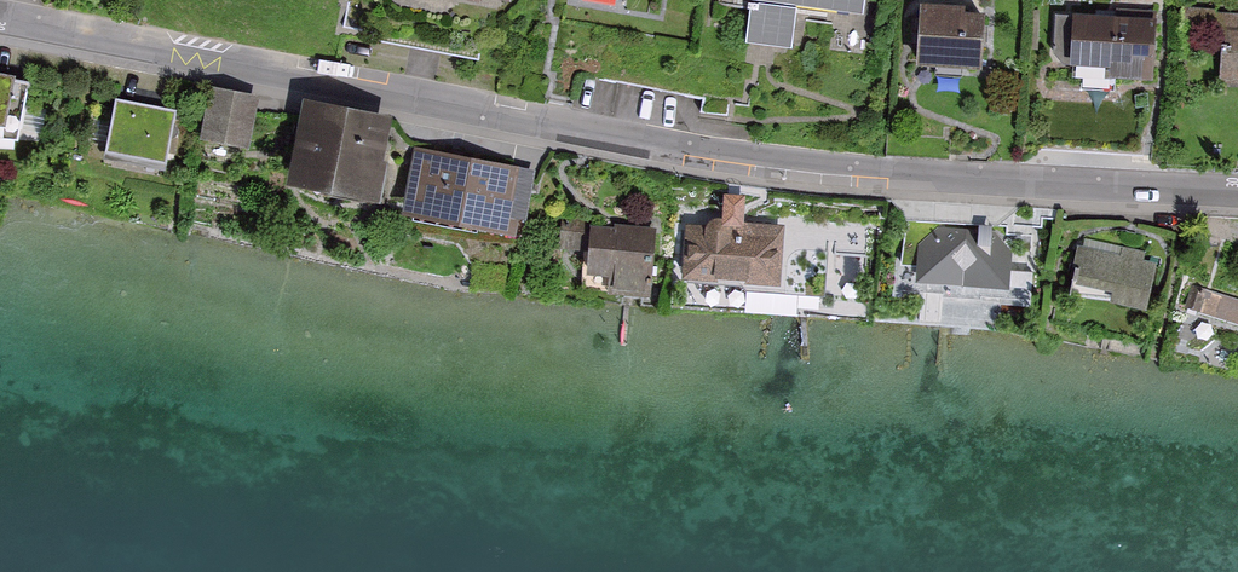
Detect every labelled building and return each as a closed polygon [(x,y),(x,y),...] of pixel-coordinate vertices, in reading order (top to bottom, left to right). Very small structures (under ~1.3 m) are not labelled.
[(391,6),(449,17),(452,0),(392,0),(391,6)] [(769,2),(764,38),(803,44),(808,7),(878,18),(881,0),(758,0),(769,2)] [(920,6),(916,70),(983,74),(986,16),(965,15),(966,9),(920,6)] [(1169,18),(1089,16),(1087,64),(1126,65),(1126,75),(1168,77),(1169,18)] [(40,133),(44,88),(0,79),(0,132),(40,133)] [(207,93),(202,149),(251,154),(256,98),(207,93)] [(127,101),(118,155),(179,166),(188,112),(127,101)] [(387,124),(306,111),(293,187),(374,201),(387,124)] [(415,148),(401,218),(516,240),(519,223),(527,225),(537,171),(415,148)] [(990,227),(916,224),(914,270),(938,271),(937,284),(1017,287),(1018,249),(989,247),(990,227)] [(690,227),(686,277),(777,284),(781,234),(690,227)] [(617,232),(594,230),(590,274),(615,276),(613,293),(648,296),(653,232),(617,229),(617,232)] [(1170,255),(1096,242),(1088,290),(1161,303),(1170,255)]
